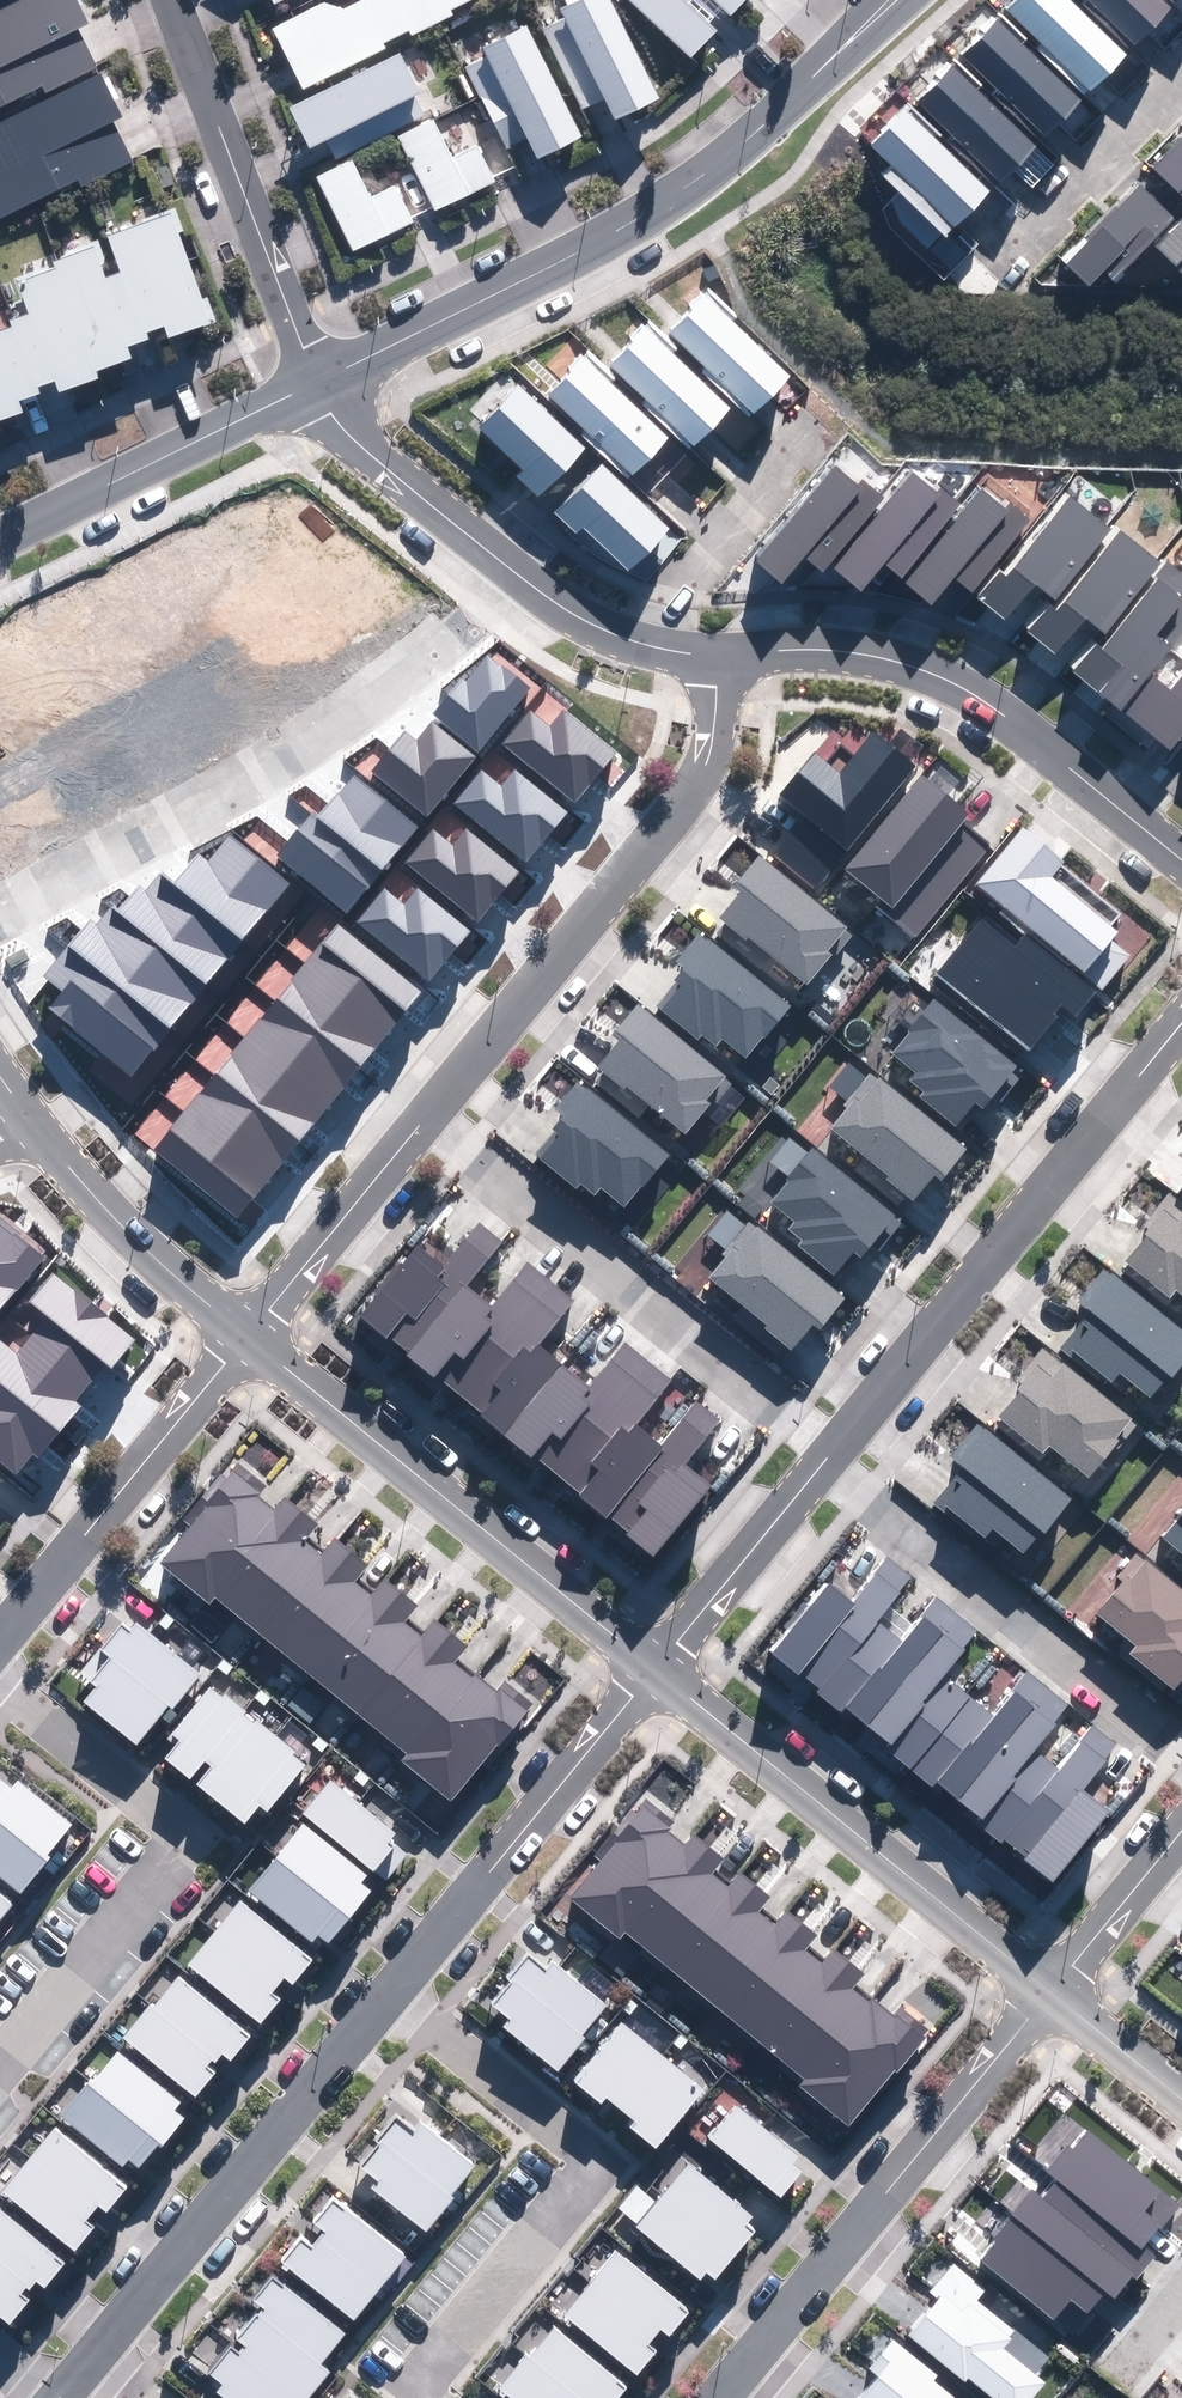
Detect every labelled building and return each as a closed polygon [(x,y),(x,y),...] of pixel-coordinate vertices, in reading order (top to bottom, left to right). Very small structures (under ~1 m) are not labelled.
[(99,66),(68,0),(14,0),(0,6),(0,112),(99,66)] [(480,0),(351,0),(332,10),(327,0),(325,0),(269,28),(299,89),(480,0)] [(610,0),(573,0),(557,7),(561,15),(538,25),(577,107),(598,97),(609,120),(656,98),(610,0)] [(686,59),(714,30),(701,18),(711,7),(724,19),(743,0),(625,0),(686,59)] [(1087,97),(1126,56),(1068,0),(1017,0),(1007,10),(1041,43),(1037,48),(1087,97)] [(1133,52),(1173,11),(1161,0),(1086,0),(1083,3),(1133,52)] [(992,95),(1043,144),(1082,104),(997,22),(963,58),(997,91),(992,95)] [(573,133),(518,27),(477,49),(482,59),(459,71),(499,150),(521,139),(529,156),(573,133)] [(392,50),(283,104),(305,149),(322,140),(331,159),(423,113),(392,50)] [(948,141),(998,189),(1037,149),(953,68),(918,103),(952,136),(948,141)] [(117,157),(89,94),(0,134),(0,210),(117,157)] [(885,178),(945,236),(989,191),(904,109),(870,145),(894,168),(885,178)] [(431,120),(394,137),(429,215),(495,186),(469,129),(441,142),(431,120)] [(1181,196),(1181,141),(1155,169),(1181,196)] [(351,158),(312,176),(347,254),(412,224),(394,184),(368,196),(351,158)] [(1106,271),(1114,280),(1176,220),(1142,185),(1065,261),(1090,287),(1106,271)] [(23,412),(19,401),(40,393),(38,387),(54,381),(58,393),(98,378),(96,372),(133,358),(128,347),(149,339),(147,333),(164,327),(168,339),(217,321),(208,297),(203,298),(178,233),(184,231),(176,209),(107,234),(121,273),(105,278),(94,247),(52,262),(55,269),(18,283),(29,313),(10,321),(12,328),(0,333),(0,421),(23,412)] [(1181,274),(1181,221),(1155,248),(1181,274)] [(706,295),(669,333),(753,413),(790,375),(706,295)] [(610,364),(694,446),(729,410),(645,329),(610,364)] [(549,395),(632,474),(668,437),(585,358),(549,395)] [(518,384),(478,425),(524,469),(516,477),(538,498),(586,449),(518,384)] [(584,526),(629,572),(670,531),(604,465),(555,513),(576,534),(584,526)] [(806,558),(820,570),(885,496),(864,478),(858,484),(837,466),(755,560),(783,585),(806,558)] [(885,564),(902,577),(962,503),(941,487),(937,492),(912,472),(833,569),(862,592),(885,564)] [(953,578),(971,592),(1030,520),(1010,504),(1006,509),(982,490),(905,584),(931,605),(953,578)] [(976,599),(1004,621),(1035,584),(1055,600),(1112,528),(1071,496),(1006,576),(999,570),(976,599)] [(1028,632),(1056,654),(1085,618),(1105,634),(1162,564),(1121,531),(1056,611),(1049,606),(1028,632)] [(1121,710),(1181,632),(1181,601),(1180,599),(1181,596),(1181,574),(1166,561),(1154,577),(1157,579),(1102,650),(1097,646),(1075,673),(1121,710)] [(432,714),(479,752),(530,689),(489,656),(467,683),(461,678),(432,714)] [(1172,750),(1181,737),(1181,678),(1173,690),(1155,676),(1125,715),(1172,750)] [(529,710),(502,744),(574,803),(616,752),(563,709),(549,726),(529,710)] [(371,773),(427,818),(476,757),(432,722),(417,740),(405,731),(371,773)] [(774,854),(816,888),(916,767),(873,731),(839,773),(814,752),(779,795),(805,816),(774,854)] [(526,863),(568,812),(515,769),(500,787),(481,771),(454,804),(526,863)] [(275,855),(347,914),(417,828),(352,775),(318,818),(310,812),(275,855)] [(876,905),(917,938),(989,848),(961,826),(970,815),(921,776),(846,869),(882,898),(876,905)] [(478,922),(520,871),(467,828),(452,846),(433,830),(406,863),(478,922)] [(978,882),(1101,989),(1130,956),(1110,939),(1117,932),(1053,876),(1065,862),(1025,828),(978,882)] [(62,991),(48,1009),(132,1076),(289,881),(232,836),(212,861),(201,852),(175,884),(160,872),(145,892),(139,887),(119,912),(112,906),(97,926),(87,918),(42,975),(62,991)] [(749,937),(806,986),(850,935),(845,930),(846,929),(760,855),(734,885),(741,891),(719,916),(747,940),(749,937)] [(356,922),(429,982),(470,931),(418,889),(404,905),(384,888),(356,922)] [(936,973),(1029,1051),(1058,1016),(1054,1013),(1062,1004),(1076,1016),(1097,992),(1027,934),(1015,948),(981,920),(936,973)] [(154,1151),(236,1217),(421,992),(338,925),(154,1151)] [(722,1038),(747,1059),(790,1008),(698,931),(676,958),(684,964),(672,978),(679,984),(660,1007),(698,1039),(702,1035),(716,1046),(722,1038)] [(918,1096),(956,1125),(974,1102),(982,1108),(992,1096),(1001,1103),(1020,1079),(1012,1072),(1018,1064),(932,998),(908,1030),(910,1032),(893,1055),(914,1071),(908,1080),(922,1091),(918,1096)] [(650,1105),(686,1135),(711,1105),(705,1101),(727,1075),(639,1003),(613,1034),(619,1040),(597,1067),(606,1074),(598,1084),(639,1118),(650,1105)] [(886,1180),(913,1202),(935,1175),(942,1180),(971,1145),(883,1074),(877,1081),(868,1074),(843,1104),(849,1109),(833,1129),(890,1175),(886,1180)] [(602,1188),(626,1208),(667,1158),(576,1084),(555,1109),(565,1118),(534,1156),(575,1190),(581,1183),(596,1195),(602,1188)] [(798,1247),(834,1274),(852,1251),(860,1258),(870,1244),(880,1252),(902,1223),(894,1217),(897,1213),(811,1149),(771,1202),(795,1220),(789,1228),(804,1239),(798,1247)] [(1170,1194),(1141,1230),(1146,1234),(1125,1260),(1170,1297),(1175,1291),(1181,1296),(1181,1203),(1170,1194)] [(44,1256),(18,1236),(20,1233),(0,1217),(0,1312),(44,1256)] [(358,1317),(653,1557),(713,1485),(687,1465),(722,1422),(697,1401),(662,1445),(637,1424),(673,1381),(625,1342),(588,1386),(538,1345),(575,1300),(527,1260),(491,1305),(466,1285),(503,1241),(480,1221),(443,1265),(418,1244),(358,1317)] [(819,1330),(845,1298),(750,1221),(746,1226),(724,1254),(729,1258),(710,1280),(766,1325),(764,1328),(791,1350),(812,1324),(819,1330)] [(1181,1373),(1181,1333),(1107,1267),(1077,1301),(1085,1308),(1058,1339),(1111,1386),(1123,1372),(1157,1402),(1181,1373)] [(16,1476),(33,1455),(39,1461),(82,1407),(73,1399),(104,1361),(112,1367),(135,1339),(51,1272),(28,1302),(46,1317),(16,1355),(0,1342),(0,1463),(16,1476)] [(1035,1359),(990,1411),(1043,1457),(1055,1444),(1089,1474),(1134,1422),(1069,1366),(1057,1379),(1035,1359)] [(993,1527),(1025,1553),(1070,1500),(979,1424),(953,1456),(964,1465),(934,1501),(946,1510),(949,1507),(985,1537),(993,1527)] [(192,1524),(159,1565),(209,1604),(214,1597),(407,1753),(401,1760),(452,1802),(533,1702),(507,1681),(496,1694),(456,1662),(469,1645),(437,1619),(423,1637),(406,1623),(420,1606),(386,1579),(372,1596),(355,1583),(370,1565),(335,1537),(323,1552),(306,1539),(319,1524),(284,1496),(273,1510),(257,1497),(268,1483),(241,1461),(229,1476),(222,1471),(184,1518),(192,1524)] [(1162,1537),(1181,1553),(1181,1511),(1162,1537)] [(1174,1690),(1181,1680),(1181,1589),(1140,1553),(1119,1578),(1123,1582),(1097,1613),(1136,1647),(1130,1653),(1174,1690)] [(768,1655),(1063,1896),(1122,1824),(1097,1803),(1132,1760),(1107,1740),(1072,1783),(1046,1763),(1082,1719),(1035,1680),(998,1725),(948,1684),(985,1638),(937,1599),(900,1644),(876,1624),(913,1579),(889,1560),(853,1604),(827,1583),(768,1655)] [(83,1702),(137,1746),(170,1706),(174,1709),(202,1675),(137,1622),(130,1631),(122,1624),(101,1649),(80,1674),(96,1687),(83,1702)] [(197,1784),(245,1824),(260,1806),(267,1812),(306,1765),(293,1754),(295,1752),(256,1720),(254,1723),(243,1714),(246,1711),(224,1693),(221,1697),(211,1688),(172,1734),(181,1742),(166,1759),(191,1779),(206,1761),(212,1766),(197,1784)] [(20,1894),(50,1857),(47,1855),(72,1825),(17,1780),(10,1788),(0,1780),(0,1877),(20,1894)] [(303,1814),(386,1882),(408,1854),(390,1840),(396,1834),(330,1781),(303,1814)] [(621,1939),(625,1934),(805,2077),(799,2085),(849,2126),(895,2069),(899,2072),(931,2032),(899,2006),(892,2016),(872,2000),(869,2002),(853,1989),(865,1974),(834,1949),(822,1963),(806,1950),(818,1936),(786,1911),(774,1925),(759,1913),(771,1899),(740,1874),(728,1888),(712,1875),(725,1859),(693,1833),(684,1845),(667,1832),(671,1828),(644,1807),(638,1814),(632,1809),(594,1855),(601,1861),(571,1899),(621,1939)] [(318,1935),(328,1943),(371,1891),(362,1883),(369,1875),(304,1822),(248,1890),(312,1942),(318,1935)] [(11,1905),(0,1896),(0,1919),(11,1905)] [(189,1965),(260,2023),(280,1999),(271,1992),(284,1976),(293,1985),(314,1960),(242,1901),(189,1965)] [(505,2029),(555,2072),(584,2038),(581,2035),(606,2006),(551,1959),(543,1969),(526,1955),(506,1978),(511,1983),(491,2006),(510,2023),(505,2029)] [(122,2037),(195,2095),(215,2071),(207,2065),(212,2059),(216,2062),(222,2054),(231,2060),(252,2034),(178,1975),(152,2007),(148,2004),(122,2037)] [(632,2129),(655,2148),(702,2091),(621,2025),(574,2082),(600,2103),(606,2096),(638,2122),(632,2129)] [(129,2161),(138,2168),(160,2143),(162,2145),(186,2118),(176,2110),(182,2103),(118,2050),(63,2116),(124,2167),(129,2161)] [(709,2140),(781,2198),(802,2172),(792,2164),(798,2156),(737,2106),(709,2140)] [(372,2189),(426,2233),(455,2198),(450,2195),(474,2165),(421,2122),(415,2130),(395,2114),(374,2140),(378,2144),(360,2165),(379,2181),(372,2189)] [(983,2262),(1054,2321),(1071,2300),(1089,2315),(1107,2293),(1115,2299),(1134,2277),(1137,2279),(1158,2254),(1147,2245),(1179,2207),(1084,2127),(1047,2171),(1058,2181),(1043,2199),(1032,2190),(991,2239),(998,2245),(983,2262)] [(3,2193),(74,2251),(94,2227),(85,2220),(98,2205),(107,2213),(128,2188),(56,2129),(3,2193)] [(637,2225),(636,2227),(700,2281),(707,2273),(715,2279),(752,2235),(743,2227),(752,2216),(689,2164),(657,2202),(637,2186),(618,2208),(637,2225)] [(281,2261),(353,2321),(407,2256),(334,2197),(314,2221),(327,2232),(314,2248),(301,2237),(281,2261)] [(9,2324),(29,2300),(21,2294),(26,2288),(30,2291),(36,2283),(45,2289),(66,2263),(0,2211),(0,2317),(9,2324)] [(563,2316),(636,2376),(655,2354),(646,2347),(660,2329),(669,2337),(689,2312),(615,2252),(563,2316)] [(992,2397),(1031,2397),(1045,2381),(1036,2373),(1049,2358),(979,2299),(987,2290),(953,2261),(928,2291),(939,2300),(908,2336),(965,2384),(969,2379),(992,2397)] [(329,2373),(319,2364),(344,2333),(272,2275),(253,2299),(264,2309),(238,2341),(245,2346),(238,2354),(230,2348),(210,2373),(224,2384),(218,2392),(225,2397),(308,2397),(329,2373)] [(506,2397),(619,2397),(628,2387),(551,2326),(498,2392),(506,2397)] [(956,2395),(936,2380),(940,2374),(894,2338),(868,2371),(876,2377),(860,2397),(954,2397),(956,2395)]
